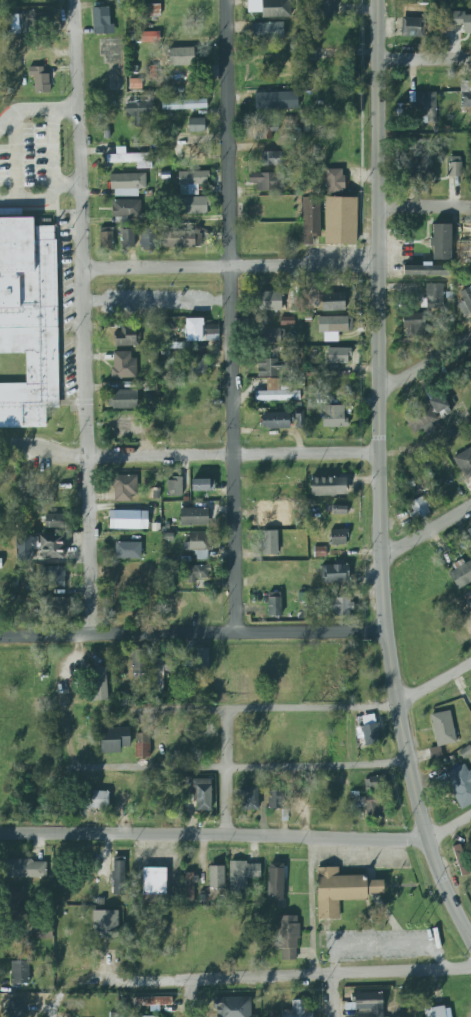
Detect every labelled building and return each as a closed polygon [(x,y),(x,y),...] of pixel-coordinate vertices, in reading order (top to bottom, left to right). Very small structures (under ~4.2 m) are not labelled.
[(291,18),(291,0),(262,0),(262,18),(291,18)] [(316,18),(335,18),(335,0),(316,0),(316,18)] [(160,4),(141,5),(141,18),(160,17),(160,4)] [(425,6),(403,5),(402,37),(424,37),(425,6)] [(114,34),(114,24),(110,24),(109,7),(92,8),(93,35),(114,34)] [(462,30),(463,30),(463,34),(470,34),(470,15),(464,15),(464,11),(452,11),(452,25),(462,25),(462,30)] [(284,39),(283,23),(251,23),(252,40),(284,39)] [(142,43),(159,42),(159,32),(141,32),(142,43)] [(193,48),(168,48),(169,66),(194,65),(193,48)] [(49,92),(49,67),(28,67),(28,76),(34,76),(34,93),(49,92)] [(254,93),(255,110),(298,109),(297,92),(254,93)] [(461,93),(470,92),(470,108),(461,108),(461,93)] [(162,101),(162,110),(207,109),(206,100),(162,101)] [(152,102),(125,103),(126,117),(133,117),(134,127),(143,127),(143,116),(153,115),(152,102)] [(188,119),(188,132),(205,132),(204,118),(188,119)] [(278,131),(277,123),(262,124),(263,140),(271,139),(271,132),(278,131)] [(106,163),(136,162),(136,169),(152,169),(152,153),(125,154),(125,147),(115,147),(116,154),(106,155),(106,163)] [(281,167),(282,152),(261,152),(260,166),(281,167)] [(448,177),(461,177),(461,157),(448,157),(448,177)] [(344,193),(343,169),(326,170),(326,193),(344,193)] [(178,172),(178,185),(208,184),(208,171),(178,172)] [(138,196),(138,189),(146,189),(145,173),(111,174),(111,197),(138,196)] [(256,191),(282,191),(283,173),(248,173),(248,183),(256,183),(256,191)] [(179,197),(180,215),(207,214),(207,197),(179,197)] [(313,237),(320,237),(319,197),(302,197),(303,245),(313,245),(313,237)] [(324,244),(356,245),(357,198),(325,197),(324,244)] [(112,217),(140,218),(141,200),(112,200),(112,217)] [(17,209),(0,209),(0,217),(17,217),(17,209)] [(47,427),(46,406),(59,406),(55,225),(34,225),(33,217),(0,217),(0,351),(26,351),(26,384),(0,384),(0,427),(47,427)] [(432,260),(451,260),(450,224),(431,225),(432,260)] [(99,250),(113,249),(112,228),(99,228),(99,250)] [(140,250),(156,251),(157,229),(140,228),(140,250)] [(121,247),(134,247),(134,230),(121,230),(121,247)] [(162,247),(201,248),(201,231),(162,230),(162,247)] [(404,265),(404,275),(451,275),(451,266),(432,265),(432,262),(423,262),(423,266),(404,265)] [(425,309),(443,309),(443,284),(426,284),(425,309)] [(462,314),(470,311),(470,287),(459,291),(463,302),(458,304),(462,314)] [(259,311),(285,310),(285,292),(259,292),(259,311)] [(321,312),(345,311),(344,293),(321,293),(321,312)] [(404,337),(424,338),(424,314),(404,313),(404,337)] [(352,332),(352,316),(318,317),(318,332),(352,332)] [(185,318),(203,318),(203,324),(218,324),(218,341),(186,341),(185,318)] [(135,346),(136,328),(114,327),(113,345),(135,346)] [(285,337),(284,328),(261,329),(262,345),(280,344),(280,337),(285,337)] [(349,348),(327,348),(327,364),(349,364),(349,348)] [(135,378),(135,352),(112,352),(112,378),(135,378)] [(190,355),(191,376),(207,375),(206,355),(190,355)] [(257,377),(280,377),(281,360),(258,359),(257,377)] [(290,378),(266,379),(266,391),(254,392),(255,401),(299,400),(299,391),(290,391),(290,378)] [(113,409),(113,389),(138,389),(138,408),(113,409)] [(413,435),(422,430),(427,438),(437,432),(431,420),(450,410),(441,393),(428,400),(429,401),(403,415),(413,435)] [(323,428),(346,427),(345,405),(322,406),(323,428)] [(290,429),(289,412),(261,413),(262,430),(290,429)] [(137,434),(137,419),(112,419),(112,434),(137,434)] [(465,480),(470,476),(470,447),(452,458),(465,480)] [(138,499),(137,475),(113,476),(114,500),(138,499)] [(166,496),(166,480),(171,480),(171,477),(180,477),(180,478),(182,479),(182,496),(166,496)] [(346,496),(346,477),(310,478),(311,496),(346,496)] [(192,492),(214,491),(214,479),(192,480),(192,492)] [(422,496),(409,503),(413,512),(409,514),(413,522),(431,514),(422,496)] [(346,515),(347,506),(332,506),(332,515),(346,515)] [(181,526),(180,517),(180,508),(208,508),(207,516),(208,525),(181,526)] [(147,511),(109,510),(109,529),(147,529),(147,511)] [(46,530),(66,529),(66,514),(45,515),(46,530)] [(331,546),(347,545),(346,529),(330,530),(331,546)] [(277,530),(262,531),(262,555),(277,555),(277,530)] [(207,560),(207,550),(212,550),(211,532),(188,533),(189,551),(195,551),(195,560),(207,560)] [(40,558),(63,559),(64,535),(40,535),(40,558)] [(33,563),(32,550),(38,550),(37,536),(16,537),(17,563),(33,563)] [(116,558),(116,542),(141,542),(141,559),(116,558)] [(325,557),(326,548),(315,547),(314,557),(325,557)] [(470,583),(470,561),(469,558),(447,571),(457,590),(470,583)] [(116,564),(138,564),(138,570),(138,577),(116,577),(117,571),(116,564)] [(209,578),(209,565),(187,566),(187,583),(195,583),(195,579),(209,578)] [(321,565),(321,584),(349,583),(348,565),(321,565)] [(64,587),(65,567),(43,566),(43,586),(64,587)] [(281,617),(281,592),(267,593),(268,617),(281,617)] [(37,617),(69,616),(68,597),(37,598),(37,617)] [(328,615),(352,614),(351,598),(327,598),(328,615)] [(147,673),(147,649),(131,650),(131,674),(147,673)] [(156,658),(156,651),(149,651),(149,664),(156,664),(155,691),(163,691),(163,671),(171,672),(172,659),(156,658)] [(91,701),(107,701),(106,670),(90,671),(91,701)] [(431,714),(435,746),(455,743),(451,711),(431,714)] [(380,743),(376,714),(361,716),(364,745),(380,743)] [(129,727),(100,728),(101,753),(120,753),(120,747),(130,747),(129,727)] [(135,757),(150,757),(149,733),(134,733),(135,757)] [(468,771),(465,765),(445,773),(460,809),(470,804),(470,770),(468,771)] [(365,777),(365,790),(386,789),(385,777),(365,777)] [(211,779),(193,779),(194,811),(211,810),(211,779)] [(239,810),(258,810),(257,787),(239,787),(239,810)] [(108,809),(108,791),(86,791),(86,809),(108,809)] [(268,809),(267,791),(282,791),(283,809),(275,809),(268,809)] [(364,797),(366,814),(385,812),(383,794),(364,797)] [(461,876),(470,873),(470,872),(462,844),(452,847),(461,876)] [(113,895),(125,895),(125,857),(114,857),(113,895)] [(5,878),(5,859),(32,859),(32,862),(47,862),(47,878),(5,878)] [(260,862),(229,863),(230,896),(244,896),(244,879),(260,878),(260,862)] [(267,900),(283,901),(284,863),(268,863),(267,900)] [(224,888),(224,866),(208,866),(208,888),(224,888)] [(318,919),(339,919),(339,901),(367,900),(367,894),(384,893),(383,880),(365,881),(365,875),(338,876),(338,867),(316,868),(318,919)] [(166,868),(143,868),(142,895),(166,895),(166,868)] [(195,901),(194,874),(184,874),(185,901),(195,901)] [(23,922),(24,888),(7,887),(5,921),(23,922)] [(118,910),(92,911),(93,939),(119,938),(118,910)] [(277,916),(277,961),(298,961),(298,916),(277,916)] [(29,961),(11,961),(11,984),(29,984),(29,961)] [(384,992),(355,993),(355,1016),(384,1016),(384,992)] [(172,998),(133,997),(132,1005),(171,1006),(172,998)] [(215,997),(215,1016),(258,1016),(258,1015),(251,1015),(251,997),(215,997)] [(292,1000),(291,1011),(281,1011),(281,1016),(312,1016),(312,1012),(308,1012),(308,1000),(292,1000)] [(25,1001),(9,1001),(9,1016),(25,1016),(25,1001)] [(424,1016),(451,1016),(449,1005),(423,1010),(424,1016)]
